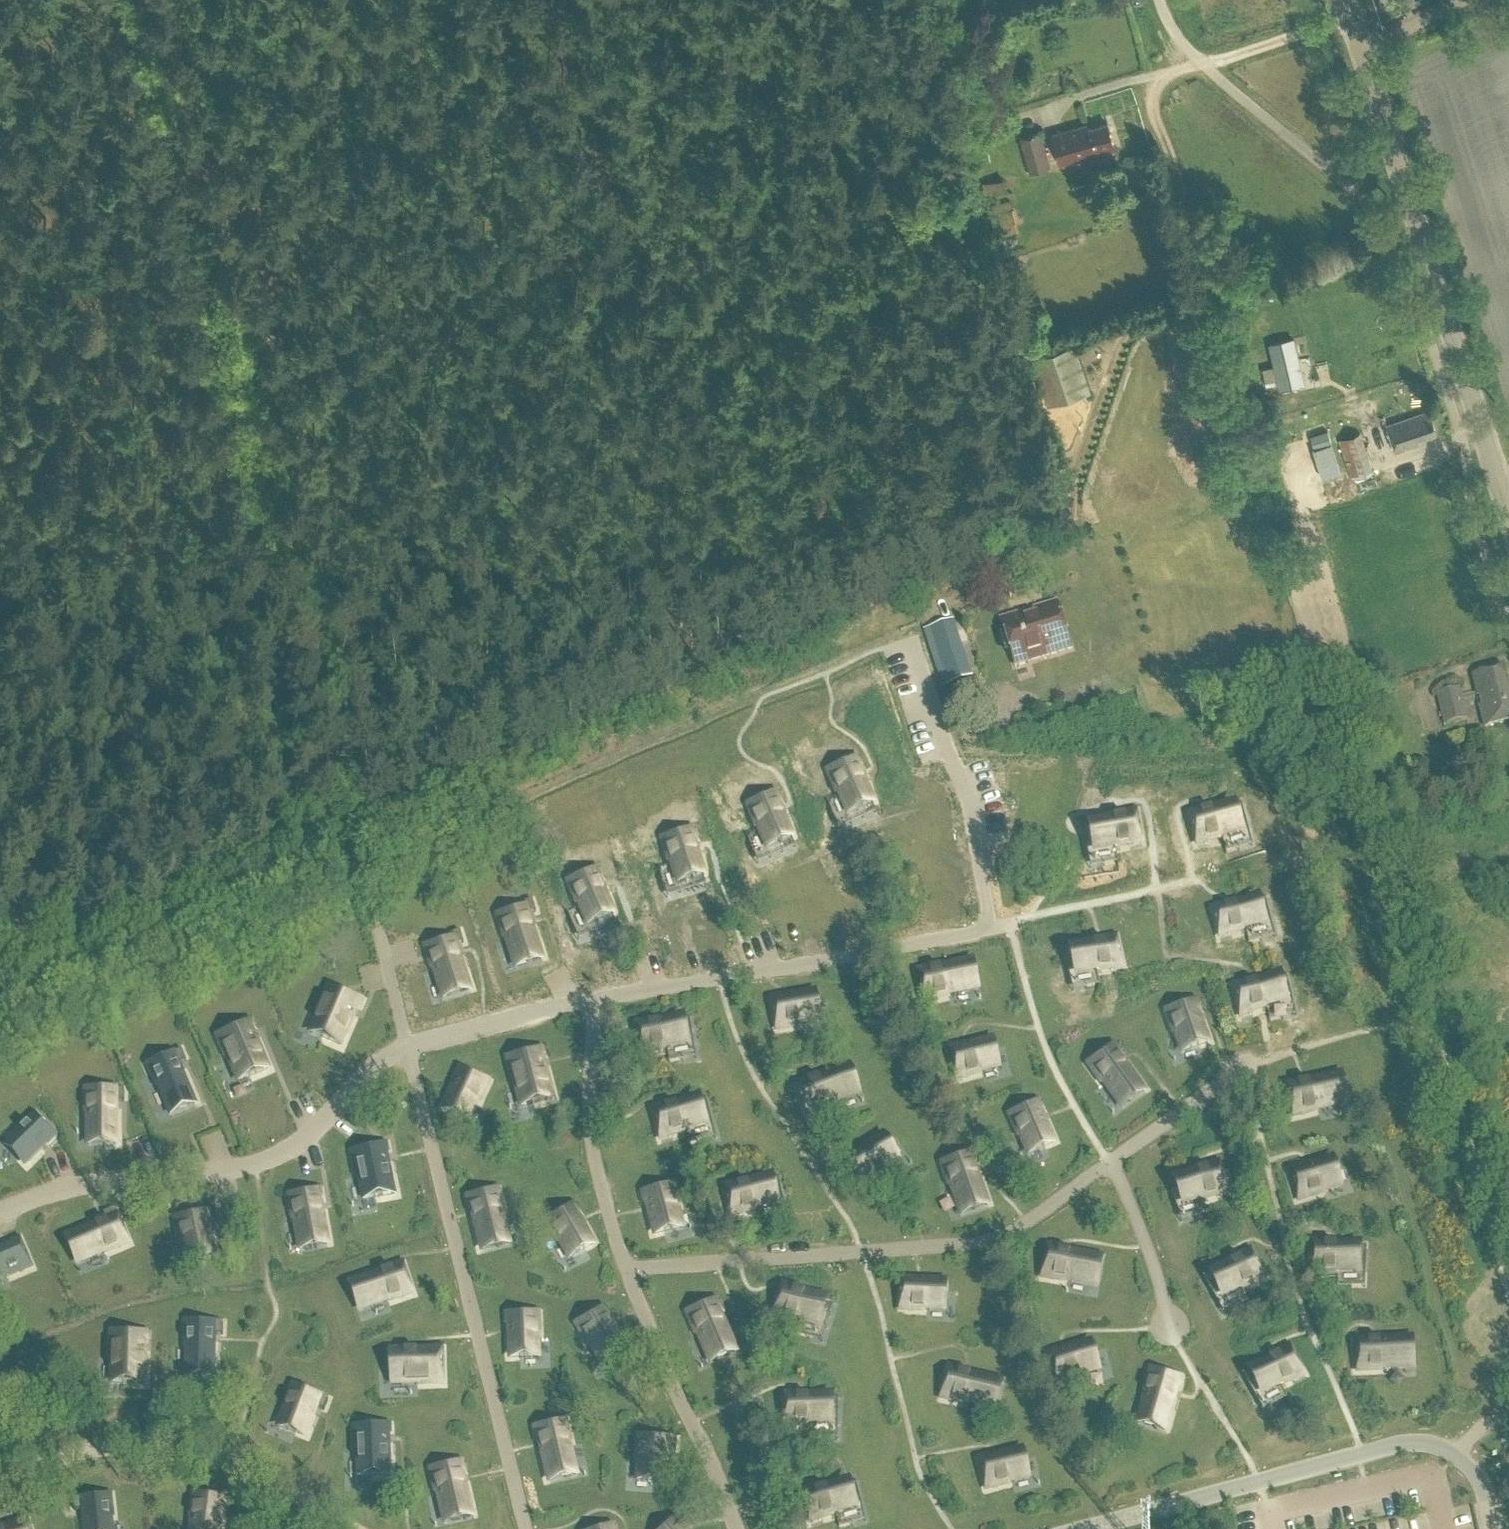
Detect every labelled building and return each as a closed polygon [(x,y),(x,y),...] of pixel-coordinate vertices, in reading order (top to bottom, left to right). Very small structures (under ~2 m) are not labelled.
[(1052,133),(1061,163),(1115,147),(1107,122),(1087,127),(1086,123),(1052,133)] [(1050,165),(1040,131),(1020,136),(1030,171),(1050,165)] [(997,211),(1004,234),(1019,230),(1012,207),(997,211)] [(1292,337),(1268,343),(1279,389),(1302,384),(1292,337)] [(1033,356),(1049,403),(1092,388),(1076,341),(1033,356)] [(1386,424),(1395,452),(1421,443),(1419,438),(1437,432),(1429,410),(1386,424)] [(1318,467),(1336,460),(1327,430),(1308,435),(1318,467)] [(1360,432),(1337,439),(1349,475),(1372,468),(1360,432)] [(1028,614),(1042,659),(1071,650),(1057,605),(1028,614)] [(1000,622),(1014,668),(1042,659),(1028,614),(1000,622)] [(956,623),(932,631),(951,688),(975,680),(956,623)] [(1485,729),(1508,722),(1508,689),(1504,669),(1473,677),(1485,729)] [(1462,691),(1438,696),(1445,727),(1469,721),(1462,691)] [(855,765),(830,776),(840,800),(832,804),(837,817),(846,814),(848,818),(874,808),(855,765)] [(775,800),(749,811),(759,835),(751,838),(756,851),(765,848),(767,854),(793,842),(775,800)] [(1233,811),(1190,823),(1197,849),(1223,842),(1225,851),(1238,848),(1235,839),(1240,837),(1233,811)] [(1099,869),(1126,870),(1127,841),(1128,825),(1100,824),(1100,830),(1091,830),(1090,844),(1100,844),(1099,869)] [(690,838),(666,845),(678,888),(704,880),(702,875),(711,872),(707,860),(698,863),(690,838)] [(594,875),(569,886),(586,928),(611,917),(608,912),(618,908),(613,896),(604,899),(594,875)] [(1257,901),(1212,913),(1220,941),(1245,934),(1247,943),(1261,939),(1259,930),(1265,929),(1258,902),(1257,901)] [(526,908),(498,916),(507,942),(513,960),(539,952),(536,944),(537,944),(526,908)] [(453,939),(426,947),(434,973),(435,972),(440,991),(467,983),(464,975),(465,975),(453,939)] [(1097,974),(1123,968),(1117,940),(1071,951),(1078,978),(1084,977),(1086,986),(1099,982),(1097,974)] [(965,968),(919,970),(920,998),(967,996),(965,968)] [(1280,1008),(1286,1007),(1279,979),(1234,991),(1240,1018),(1266,1012),(1268,1020),(1282,1017),(1280,1008)] [(321,1013),(312,1035),(341,1047),(345,1036),(346,1036),(361,1001),(331,988),(321,1013)] [(816,997),(773,998),(774,1027),(817,1025),(816,997)] [(1194,1003),(1168,1012),(1182,1053),(1208,1044),(1194,1003)] [(683,1020),(636,1028),(640,1057),(666,1053),(667,1061),(684,1059),(682,1051),(688,1049),(683,1020)] [(249,1024),(219,1037),(229,1062),(230,1061),(239,1083),(268,1071),(263,1060),(263,1059),(249,1024)] [(984,1039),(948,1062),(963,1086),(1000,1063),(984,1039)] [(1112,1048),(1089,1065),(1116,1102),(1139,1086),(1112,1048)] [(174,1054),(148,1065),(159,1090),(167,1108),(192,1097),(189,1090),(179,1066),(186,1063),(182,1051),(174,1054)] [(540,1052),(509,1060),(516,1086),(522,1108),(552,1101),(550,1089),(540,1052)] [(836,1070),(797,1094),(812,1118),(851,1094),(836,1070)] [(447,1106),(445,1111),(470,1122),(476,1107),(477,1107),(487,1083),(462,1071),(447,1106)] [(1332,1079),(1287,1089),(1293,1117),(1338,1107),(1332,1079)] [(88,1118),(88,1137),(116,1137),(116,1129),(116,1103),(125,1103),(124,1091),(116,1091),(88,1091),(88,1118)] [(698,1103),(653,1114),(660,1141),(686,1135),(688,1143),(702,1140),(700,1131),(706,1129),(698,1103)] [(1037,1105),(1011,1116),(1028,1155),(1054,1144),(1037,1105)] [(17,1136),(6,1147),(25,1166),(29,1163),(56,1136),(36,1116),(17,1135),(17,1136)] [(878,1135),(847,1164),(866,1185),(897,1155),(878,1135)] [(385,1147),(354,1153),(359,1179),(364,1202),(395,1196),(392,1184),(393,1184),(385,1147)] [(970,1155),(943,1165),(958,1208),(985,1199),(970,1155)] [(1332,1161),(1290,1173),(1298,1200),(1339,1188),(1332,1161)] [(1219,1167),(1175,1182),(1178,1189),(1185,1208),(1190,1206),(1193,1215),(1206,1211),(1203,1202),(1229,1193),(1219,1167)] [(771,1181),(726,1190),(731,1218),(757,1213),(759,1221),(773,1219),(771,1210),(777,1209),(771,1181)] [(670,1191),(637,1218),(654,1240),(688,1213),(670,1191)] [(319,1192),(291,1197),(295,1224),(296,1224),(299,1243),(326,1238),(325,1230),(319,1192)] [(497,1192),(469,1199),(478,1236),(479,1236),(481,1243),(507,1237),(503,1218),(497,1192)] [(573,1208),(548,1222),(561,1245),(569,1259),(593,1246),(591,1241),(573,1208)] [(205,1214),(178,1220),(183,1246),(184,1246),(187,1262),(214,1256),(213,1251),(205,1214)] [(83,1233),(76,1236),(86,1262),(104,1254),(129,1244),(118,1218),(83,1233)] [(7,1279),(32,1268),(21,1242),(0,1251),(0,1282),(7,1279)] [(1359,1247),(1312,1246),(1311,1274),(1357,1276),(1359,1247)] [(1093,1258),(1047,1250),(1042,1278),(1088,1286),(1093,1258)] [(1251,1254),(1210,1276),(1224,1301),(1229,1298),(1233,1306),(1246,1299),(1241,1291),(1265,1279),(1251,1254)] [(368,1280),(360,1283),(369,1309),(387,1302),(387,1303),(413,1294),(404,1267),(368,1280)] [(945,1284),(902,1282),(900,1310),(943,1312),(945,1284)] [(783,1289),(775,1315),(800,1323),(797,1332),(811,1336),(814,1327),(819,1329),(827,1302),(783,1289)] [(715,1303),(688,1314),(707,1357),(733,1345),(715,1303)] [(602,1311),(578,1326),(592,1349),(602,1365),(625,1351),(621,1344),(622,1344),(602,1311)] [(537,1315),(509,1316),(510,1354),(511,1354),(511,1359),(539,1358),(538,1342),(537,1315)] [(187,1350),(186,1370),(214,1371),(214,1362),(215,1362),(215,1324),(187,1323),(187,1350)] [(113,1361),(112,1385),(144,1385),(144,1373),(145,1373),(146,1335),(113,1335),(113,1361)] [(1403,1341),(1356,1343),(1358,1371),(1404,1369),(1403,1341)] [(1089,1345),(1048,1358),(1057,1385),(1098,1372),(1089,1345)] [(1264,1365),(1250,1373),(1263,1398),(1269,1395),(1273,1403),(1285,1396),(1281,1388),(1304,1375),(1290,1351),(1264,1365)] [(405,1353),(393,1354),(393,1385),(417,1385),(444,1384),(443,1352),(405,1353)] [(993,1382),(948,1371),(941,1398),(986,1409),(993,1382)] [(1180,1379),(1153,1372),(1140,1416),(1167,1424),(1180,1379)] [(285,1413),(279,1428),(305,1438),(307,1433),(321,1398),(295,1388),(285,1413)] [(785,1398),(784,1426),(811,1427),(810,1436),(825,1436),(825,1427),(831,1427),(831,1399),(785,1398)] [(564,1423),(537,1430),(546,1467),(548,1474),(575,1468),(570,1449),(564,1423)] [(389,1427),(356,1428),(358,1455),(359,1479),(390,1477),(390,1465),(389,1427)] [(639,1465),(638,1481),(666,1483),(666,1478),(669,1440),(641,1439),(639,1465)] [(1021,1452),(979,1462),(986,1490),(1028,1480),(1021,1452)] [(460,1465),(432,1471),(439,1497),(443,1516),(470,1510),(468,1502),(469,1502),(460,1465)] [(848,1485),(803,1497),(810,1524),(836,1517),(838,1526),(852,1523),(849,1514),(855,1512),(848,1485)] [(192,1528),(220,1528),(224,1500),(196,1496),(193,1523),(192,1528)] [(74,1501),(75,1513),(83,1512),(85,1528),(113,1528),(112,1524),(113,1524),(110,1497),(82,1500),(74,1501)]
